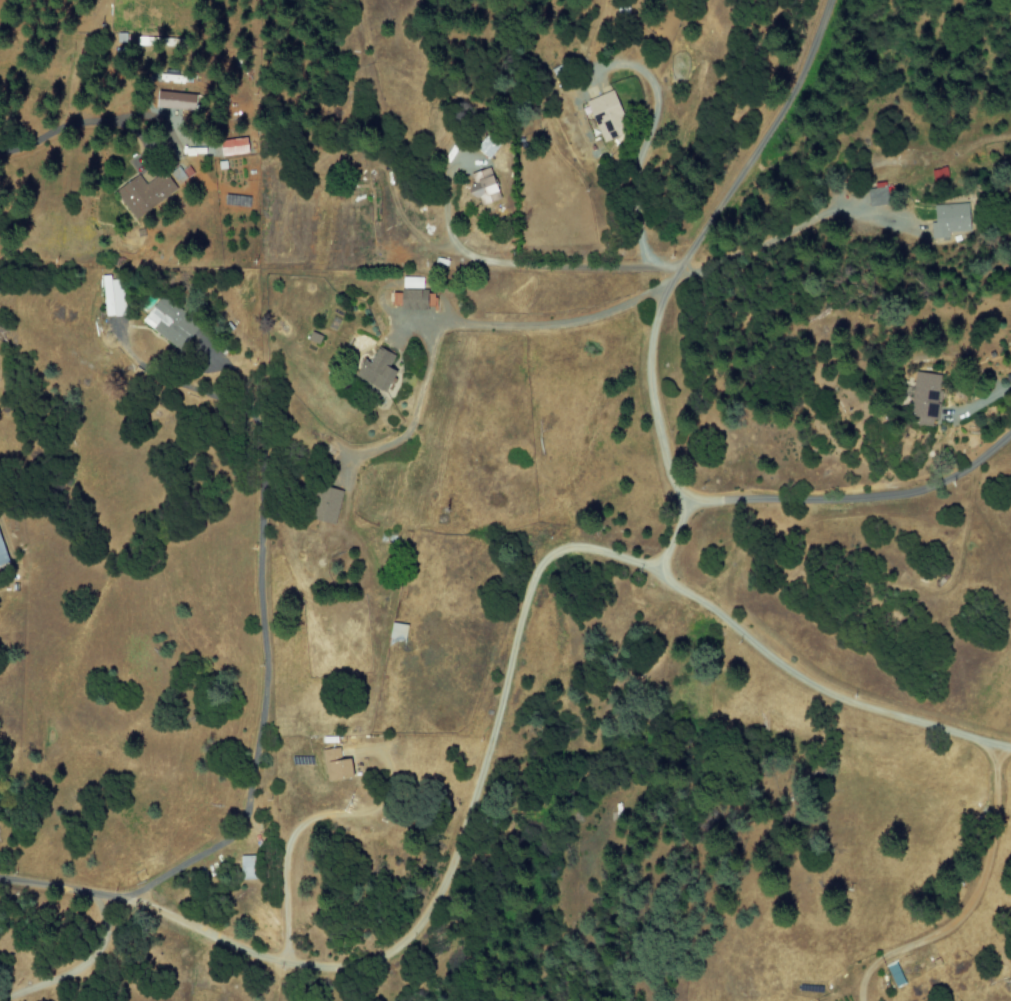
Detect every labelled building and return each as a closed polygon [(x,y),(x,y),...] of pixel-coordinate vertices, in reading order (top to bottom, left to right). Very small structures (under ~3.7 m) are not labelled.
[(603,142),(631,132),(615,90),(587,100),(603,142)] [(196,111),(197,94),(158,91),(157,109),(196,111)] [(503,142),(490,132),(477,148),(490,158),(503,142)] [(223,158),(249,154),(247,137),(220,141),(223,158)] [(481,206),(503,198),(492,166),(470,174),(481,206)] [(932,170),(933,181),(948,179),(947,168),(932,170)] [(178,190),(165,171),(145,185),(139,175),(116,190),(135,219),(178,190)] [(935,205),(936,223),(931,223),(932,239),(950,238),(949,232),(970,231),(969,204),(935,205)] [(423,278),(403,277),(403,310),(428,311),(428,303),(431,303),(432,290),(423,290),(423,278)] [(142,322),(180,350),(199,324),(161,296),(142,322)] [(308,340),(318,345),(323,336),(312,331),(308,340)] [(386,393),(398,372),(389,367),(395,356),(379,347),(370,364),(365,361),(356,377),(386,393)] [(939,420),(944,390),(940,390),(942,375),(918,372),(911,417),(930,420),(930,419),(939,420)] [(335,525),(344,492),(322,486),(312,519),(335,525)] [(0,538),(0,567),(9,564),(0,538)] [(408,625),(392,622),(389,640),(405,642),(408,625)] [(354,777),(351,759),(342,760),(340,747),(322,750),(329,782),(354,777)] [(256,856),(240,856),(241,880),(257,880),(256,856)] [(888,967),(898,989),(908,985),(898,963),(888,967)]
